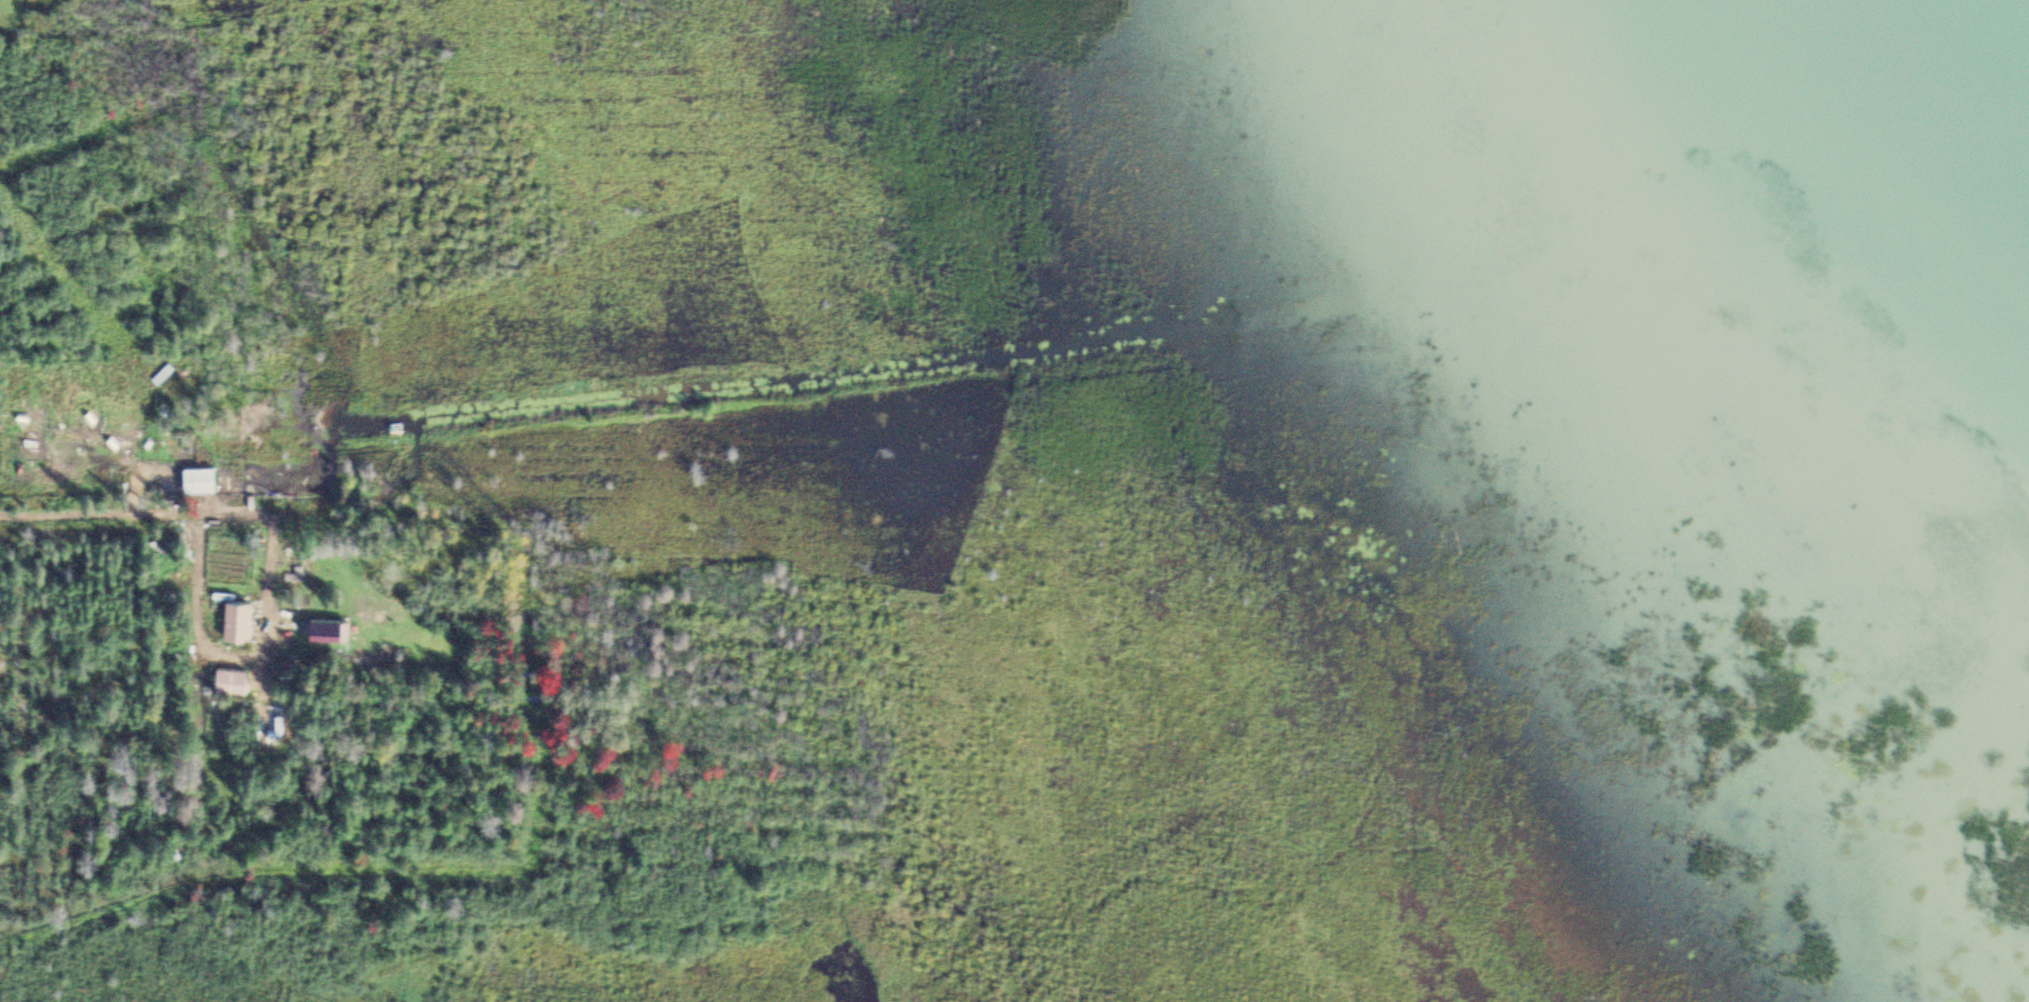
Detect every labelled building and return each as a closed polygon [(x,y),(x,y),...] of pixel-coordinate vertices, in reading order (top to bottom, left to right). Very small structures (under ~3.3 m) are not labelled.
[(177,367),(171,361),(155,375),(161,382),(177,367)] [(217,489),(217,464),(187,464),(187,489),(217,489)] [(253,600),(228,599),(228,636),(252,637),(253,600)] [(346,618),(313,618),(313,636),(346,636),(346,618)] [(249,667),(219,667),(219,692),(249,692),(249,667)]
